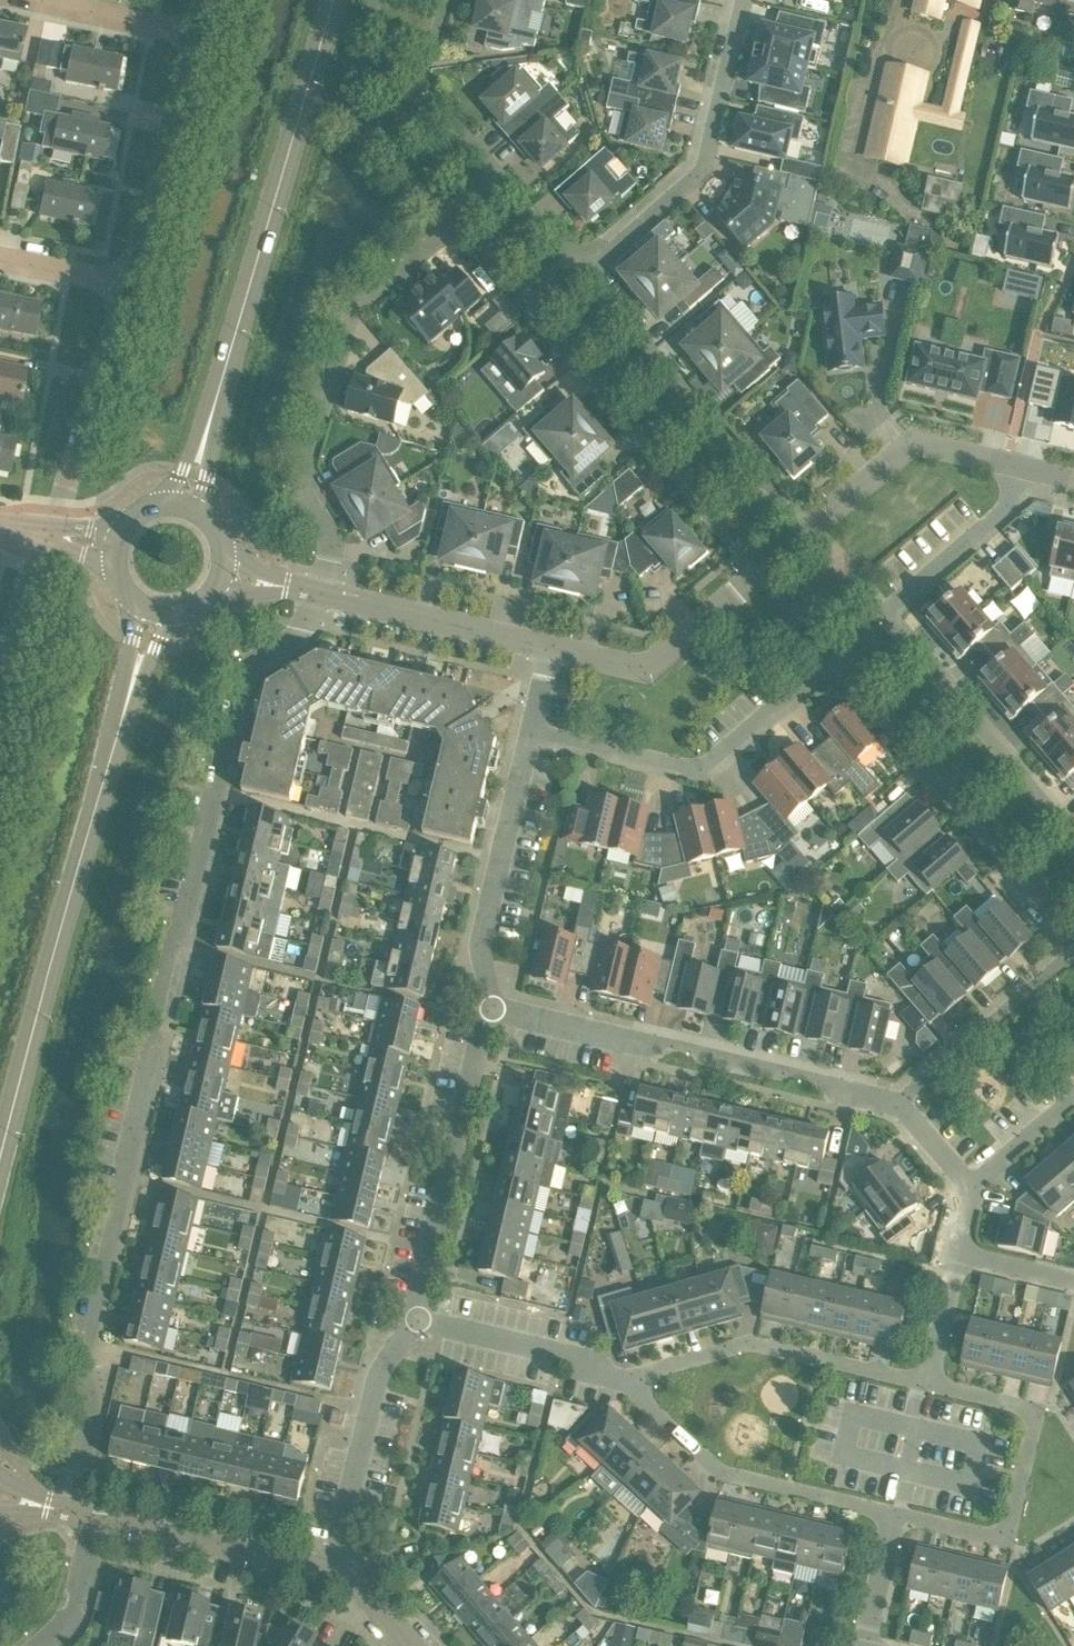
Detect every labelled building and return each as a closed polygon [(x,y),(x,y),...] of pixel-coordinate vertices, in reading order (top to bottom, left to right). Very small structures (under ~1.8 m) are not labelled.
[(484,1),(477,28),(490,31),(486,46),(503,50),(522,48),(523,44),(535,47),(539,32),(529,30),(533,12),(543,14),(546,0),(481,0),(484,1)] [(588,10),(590,0),(567,0),(566,5),(588,10)] [(698,15),(702,1),(699,0),(633,0),(651,4),(647,22),(638,20),(636,30),(685,41),(692,14),(698,15)] [(916,15),(941,21),(945,4),(979,12),(981,0),(919,0),(916,15)] [(1007,10),(1032,15),(1035,3),(1066,10),(1065,14),(1073,16),(1073,0),(1009,0),(1007,10)] [(842,18),(851,20),(853,11),(849,10),(843,13),(842,18)] [(756,48),(755,54),(808,67),(817,70),(827,27),(827,26),(787,18),(784,31),(777,32),(777,29),(764,26),(759,48),(756,48)] [(2,61),(19,65),(26,34),(0,28),(0,72),(2,61)] [(583,30),(579,45),(590,47),(594,32),(583,30)] [(40,42),(35,65),(46,67),(69,72),(67,82),(116,92),(123,58),(74,48),(73,49),(64,47),(40,42)] [(614,79),(611,93),(676,109),(680,94),(673,92),(680,65),(630,53),(628,63),(624,62),(619,80),(614,79)] [(766,104),(806,113),(812,89),(803,87),(808,67),(755,54),(753,61),(756,61),(750,83),(763,86),(765,85),(769,91),(766,104)] [(892,65),(869,160),(908,169),(929,74),(892,65)] [(509,139),(560,95),(550,83),(543,90),(524,68),(515,76),(509,69),(502,70),(493,78),(492,84),(498,91),(486,102),(505,123),(500,128),(509,139)] [(32,78),(30,91),(49,95),(52,82),(43,80),(32,78)] [(1036,92),(1049,95),(1051,86),(1038,83),(1036,92)] [(30,91),(25,112),(43,116),(44,113),(56,115),(60,97),(49,95),(30,91)] [(1027,109),(1038,111),(1031,140),(1073,150),(1073,117),(1070,116),(1073,101),(1049,95),(1036,92),(1031,91),(1027,109)] [(602,92),(599,102),(608,104),(610,94),(602,92)] [(673,123),(676,109),(611,93),(610,94),(608,104),(607,108),(626,112),(619,140),(660,150),(666,122),(673,123)] [(543,167),(581,134),(575,127),(568,132),(556,118),(570,106),(560,95),(509,139),(519,150),(524,146),(543,167)] [(799,143),(805,118),(765,108),(762,121),(756,125),(752,118),(739,115),(736,129),(739,130),(735,149),(785,161),(790,141),(799,143)] [(43,116),(39,133),(44,134),(41,148),(52,150),(102,162),(109,127),(97,125),(98,119),(72,114),(71,119),(57,115),(56,115),(44,113),(43,116)] [(0,149),(0,162),(13,165),(20,127),(5,124),(0,149)] [(590,127),(588,132),(591,137),(597,136),(599,131),(596,126),(590,127)] [(622,198),(638,185),(628,174),(621,180),(608,166),(616,160),(606,148),(555,192),(565,204),(570,200),(589,221),(620,195),(622,198)] [(1017,169),(1028,172),(1021,200),(1070,212),(1073,194),(1073,179),(1061,175),(1065,161),(1022,150),(1017,169)] [(790,161),(787,174),(787,175),(791,176),(791,175),(820,182),(823,168),(790,161)] [(32,164),(20,162),(15,185),(27,188),(32,164)] [(729,204),(717,214),(745,247),(772,224),(775,211),(776,208),(784,210),(812,216),(813,211),(817,198),(817,194),(820,182),(791,175),(791,176),(787,191),(753,182),(738,179),(734,195),(729,204)] [(48,182),(40,217),(90,227),(97,193),(48,182)] [(922,211),(955,219),(958,202),(925,195),(922,211)] [(1004,207),(1000,225),(1011,228),(1004,257),(1052,268),(1059,236),(1043,232),(1046,217),(1004,207)] [(666,221),(658,228),(636,246),(645,257),(625,275),(634,285),(631,288),(640,298),(677,266),(660,246),(676,233),(666,221)] [(714,234),(705,223),(697,230),(705,241),(714,234)] [(918,283),(925,252),(899,246),(897,253),(885,250),(882,262),(894,265),(892,277),(918,283)] [(734,257),(725,265),(736,278),(745,270),(734,257)] [(694,286),(677,266),(640,298),(649,308),(652,306),(661,317),(681,299),(691,309),(725,279),(715,268),(694,286)] [(430,343),(482,298),(457,269),(443,282),(435,273),(398,305),(409,318),(413,326),(415,329),(419,330),(430,343)] [(754,282),(746,273),(736,281),(741,287),(748,287),(754,282)] [(1038,299),(1043,279),(1030,276),(1025,296),(1038,299)] [(503,294),(494,302),(500,309),(512,324),(522,316),(503,294)] [(34,338),(41,304),(0,295),(0,331),(34,338)] [(831,370),(838,369),(841,370),(842,371),(845,371),(847,371),(850,370),(852,369),(855,368),(856,367),(863,366),(859,337),(884,334),(881,306),(856,309),(854,298),(822,302),(831,370)] [(694,361),(703,371),(748,333),(721,301),(699,319),(708,330),(688,348),(697,358),(694,361)] [(748,333),(703,371),(712,382),(715,379),(724,390),(736,379),(745,390),(753,382),(778,361),(782,358),(779,356),(771,347),(765,352),(748,333)] [(518,414),(545,391),(536,381),(546,372),(536,361),(540,357),(524,337),(519,341),(518,340),(495,361),(522,392),(509,403),(518,414)] [(966,368),(968,358),(917,346),(908,384),(939,391),(939,388),(947,390),(946,393),(977,400),(979,391),(1010,399),(1019,359),(987,352),(982,372),(966,368)] [(414,406),(426,396),(437,408),(445,401),(438,392),(429,393),(392,350),(369,370),(373,374),(370,382),(358,378),(355,387),(352,390),(351,394),(350,398),(350,402),(348,411),(394,424),(401,402),(414,406)] [(784,370),(795,373),(800,356),(794,354),(787,358),(784,370)] [(21,404),(22,405),(29,372),(0,366),(0,400),(4,401),(2,412),(19,416),(21,404)] [(1029,404),(1057,411),(1054,424),(1073,429),(1073,383),(1073,379),(1073,376),(1038,368),(1029,404)] [(799,380),(798,381),(787,390),(789,393),(776,404),(782,412),(775,418),(781,425),(766,439),(775,449),(772,451),(795,478),(826,452),(823,448),(818,452),(807,439),(818,429),(816,426),(829,415),(799,380)] [(551,462),(555,458),(595,423),(586,412),(583,415),(575,404),(554,422),(545,412),(523,430),(551,462)] [(604,433),(595,423),(555,458),(566,470),(561,474),(582,498),(609,475),(595,459),(611,446),(602,436),(604,433)] [(519,438),(507,424),(482,447),(493,460),(519,438)] [(11,473),(17,440),(0,436),(0,471),(11,473)] [(344,503),(351,515),(393,490),(401,485),(379,449),(363,445),(337,461),(336,465),(345,480),(348,478),(351,483),(339,490),(347,501),(344,503)] [(620,508),(645,486),(630,469),(614,483),(619,508),(620,508)] [(508,479),(516,488),(526,481),(521,475),(515,474),(508,479)] [(538,484),(529,482),(517,492),(536,497),(538,484)] [(392,522),(399,533),(400,536),(424,522),(427,509),(422,502),(406,511),(393,490),(351,515),(358,527),(361,525),(369,537),(392,522)] [(458,566),(472,569),(485,512),(445,502),(438,530),(452,533),(446,559),(459,563),(458,566)] [(692,567),(708,554),(694,537),(691,540),(666,511),(644,531),(641,527),(626,541),(631,567),(641,578),(654,567),(656,569),(667,559),(679,573),(689,565),(692,567)] [(519,549),(523,533),(526,522),(485,512),(472,569),(485,573),(486,569),(499,572),(506,546),(519,549)] [(1062,524),(1060,532),(1061,532),(1059,539),(1055,555),(1050,578),(1073,583),(1073,524),(1065,522),(1064,522),(1063,523),(1063,524),(1062,524)] [(539,525),(537,533),(532,552),(546,555),(540,582),(553,585),(552,588),(566,591),(577,544),(576,544),(561,540),(563,530),(539,525)] [(577,544),(566,591),(579,595),(580,591),(593,594),(597,577),(600,568),(613,571),(632,575),(631,567),(626,541),(620,544),(579,534),(576,544),(577,544)] [(1017,548),(1006,558),(1025,580),(1037,570),(1017,548)] [(1012,591),(1024,581),(1025,580),(1006,558),(993,569),(1012,591)] [(933,616),(927,621),(926,622),(926,623),(927,624),(942,642),(977,611),(961,592),(951,601),(951,600),(938,611),(939,611),(933,616)] [(960,660),(961,659),(966,654),(971,649),(972,650),(980,643),(989,654),(1011,635),(1001,623),(993,630),(977,611),(942,642),(957,659),(958,660),(959,660),(960,660)] [(1011,635),(989,654),(999,665),(991,672),(985,677),(985,676),(979,681),(979,682),(978,684),(979,685),(994,702),(1037,665),(1021,646),(1036,634),(1025,622),(1011,635)] [(320,654),(302,665),(269,686),(259,727),(302,737),(310,702),(316,698),(350,706),(349,712),(414,727),(415,722),(450,730),(454,736),(445,770),(445,771),(488,781),(498,740),(466,689),(320,654)] [(1037,665),(994,702),(1009,720),(1010,720),(1010,721),(1011,721),(1012,721),(1012,720),(1013,720),(1018,715),(1024,710),(1032,704),(1041,714),(1063,695),(1053,683),(1038,666),(1037,665)] [(1031,746),(1046,763),(1073,739),(1073,707),(1063,695),(1041,714),(1051,725),(1043,732),(1043,733),(1038,737),(1037,737),(1032,742),(1031,743),(1031,744),(1031,745),(1031,746)] [(858,759),(879,742),(862,723),(865,720),(853,707),(851,709),(848,706),(825,725),(834,735),(821,746),(852,782),(866,799),(881,786),(858,759)] [(253,749),(246,748),(242,767),(249,769),(244,791),(292,803),(307,738),(302,737),(259,727),(253,749)] [(343,738),(408,753),(411,742),(346,727),(343,738)] [(1065,781),(1070,776),(1073,772),(1073,739),(1046,763),(1061,781),(1062,781),(1063,781),(1064,781),(1065,781)] [(334,767),(329,789),(340,791),(345,770),(350,771),(355,749),(322,741),(319,753),(330,755),(341,758),(339,768),(334,767)] [(792,749),(776,762),(809,801),(828,785),(836,795),(852,782),(821,746),(809,756),(800,746),(794,752),(792,749)] [(363,751),(347,816),(369,821),(385,756),(363,751)] [(328,766),(334,767),(339,768),(341,758),(330,755),(328,766)] [(398,805),(403,783),(398,782),(401,771),(412,774),(422,777),(425,766),(392,758),(387,780),(392,781),(387,802),(398,805)] [(769,805),(756,812),(778,855),(802,834),(789,819),(809,801),(776,762),(761,775),(763,778),(757,784),(773,803),(769,805)] [(424,834),(473,846),(478,823),(486,824),(490,805),(483,804),(488,781),(445,771),(445,770),(440,769),(424,834)] [(409,785),(412,774),(401,771),(398,782),(403,783),(409,785)] [(307,806),(339,814),(345,792),(340,791),(329,789),(323,787),(320,798),(309,795),(307,806)] [(898,861),(937,827),(933,823),(934,822),(924,810),(923,811),(908,794),(890,809),(881,816),(868,828),(859,836),(870,849),(881,840),(898,860),(898,861)] [(566,839),(610,850),(621,800),(602,795),(601,799),(593,797),(590,810),(574,806),(566,839)] [(641,805),(621,800),(610,850),(636,856),(635,863),(662,869),(663,869),(662,835),(648,835),(643,834),(649,810),(641,808),(641,805)] [(377,823),(410,831),(412,819),(402,817),(404,806),(398,805),(387,802),(382,801),(377,823)] [(725,802),(705,807),(717,856),(719,856),(725,859),(733,857),(736,851),(744,849),(747,863),(778,855),(756,812),(742,819),(738,820),(734,803),(725,805),(725,802)] [(884,802),(876,810),(881,816),(890,809),(884,802)] [(291,816),(252,807),(247,831),(292,842),(295,830),(288,828),(291,816)] [(689,863),(717,856),(705,807),(685,812),(686,815),(678,817),(682,834),(677,835),(662,835),(663,869),(689,863)] [(874,808),(861,820),(868,828),(881,816),(876,810),(874,808)] [(956,870),(966,861),(962,856),(963,855),(953,843),(952,844),(937,827),(898,861),(898,860),(887,869),(899,883),(909,873),(928,895),(956,870)] [(339,828),(334,852),(345,854),(351,831),(339,828)] [(247,831),(241,855),(279,864),(279,863),(282,853),(289,855),(292,842),(247,831)] [(360,833),(354,857),(365,859),(371,835),(360,833)] [(560,840),(556,855),(565,857),(568,842),(560,840)] [(458,856),(420,847),(406,844),(401,868),(414,871),(452,880),(458,856)] [(339,878),(345,854),(334,852),(328,875),(339,878)] [(241,855),(236,878),(287,890),(293,866),(279,863),(279,864),(241,855)] [(354,857),(351,868),(363,871),(365,859),(354,857)] [(966,861),(956,870),(968,884),(978,875),(966,861)] [(816,872),(808,862),(794,874),(803,884),(816,872)] [(414,871),(409,894),(447,903),(455,905),(459,889),(451,887),(452,880),(414,871)] [(794,889),(801,883),(794,874),(783,883),(789,890),(794,889)] [(328,875),(323,899),(334,901),(339,878),(328,875)] [(236,878),(230,901),(281,914),(287,890),(236,878)] [(670,887),(660,890),(665,904),(674,901),(670,887)] [(346,893),(343,904),(354,906),(357,895),(346,893)] [(409,894),(403,918),(441,927),(447,903),(409,894)] [(828,904),(835,912),(843,905),(836,897),(828,904)] [(320,910),(331,913),(334,901),(323,899),(320,910)] [(230,901),(225,925),(276,937),(281,914),(230,901)] [(343,904),(340,915),(352,917),(354,906),(343,904)] [(819,929),(834,916),(825,905),(819,929)] [(1031,937),(1004,905),(983,923),(968,906),(954,917),(969,935),(970,934),(998,966),(1014,952),(1015,953),(1027,943),(1026,941),(1031,937)] [(847,908),(838,915),(845,924),(851,920),(851,914),(847,908)] [(403,918),(397,941),(436,950),(441,927),(403,918)] [(257,958),(270,961),(276,937),(225,925),(219,949),(257,958)] [(568,971),(582,975),(590,941),(591,942),(594,929),(593,928),(578,925),(575,938),(547,931),(541,956),(538,955),(534,972),(537,973),(536,978),(565,984),(568,971)] [(593,928),(594,929),(591,942),(598,943),(601,928),(594,927),(593,928)] [(993,970),(998,966),(970,934),(969,935),(949,952),(934,935),(921,946),(930,956),(931,956),(964,995),(981,980),(982,981),(994,971),(993,970)] [(314,935),(312,946),(323,948),(325,937),(314,935)] [(334,939),(332,950),(343,953),(346,942),(334,939)] [(542,952),(545,942),(538,940),(536,951),(542,952)] [(665,1003),(709,1014),(718,972),(692,966),(697,944),(680,940),(665,1003)] [(397,941),(392,965),(430,974),(436,950),(397,941)] [(601,996),(620,1001),(632,951),(598,943),(591,942),(590,941),(582,975),(596,978),(593,991),(602,993),(601,996)] [(724,950),(737,953),(739,945),(726,942),(724,950)] [(317,973),(323,948),(312,946),(309,957),(308,956),(305,970),(317,973)] [(332,950),(329,961),(341,964),(343,953),(332,950)] [(718,972),(709,1014),(752,1024),(761,983),(760,982),(762,975),(736,968),(740,954),(737,953),(724,950),(723,950),(718,972)] [(667,995),(675,961),(632,951),(620,1001),(640,1006),(641,1002),(649,1004),(652,991),(667,995)] [(931,956),(930,956),(910,974),(901,963),(888,975),(930,1024),(948,1009),(949,1010),(960,1000),(959,999),(964,995),(931,956)] [(254,967),(216,958),(210,985),(248,994),(254,967)] [(752,1024),(794,1034),(806,984),(805,984),(779,978),(783,964),(766,960),(762,975),(760,982),(761,983),(752,1024)] [(374,986),(424,998),(430,974),(392,965),(379,963),(374,986)] [(812,966),(811,971),(825,974),(826,969),(812,966)] [(794,1034),(837,1044),(849,994),(848,994),(822,988),(826,974),(825,974),(811,971),(808,970),(805,984),(806,984),(794,1034)] [(880,1054),(892,1004),(865,998),(869,981),(858,978),(857,982),(851,980),(848,994),(849,994),(837,1044),(880,1054)] [(210,985),(204,1009),(242,1018),(243,1017),(256,1019),(261,997),(248,994),(210,985)] [(300,993),(297,1003),(309,1006),(309,1005),(311,995),(300,993)] [(332,999),(321,997),(318,1007),(329,1010),(332,999)] [(422,1006),(384,997),(378,1023),(416,1032),(422,1006)] [(297,1003),(292,1027),(303,1029),(306,1018),(309,1006),(297,1003)] [(204,1009),(198,1033),(237,1042),(242,1018),(204,1009)] [(312,1033),(323,1036),(326,1023),(315,1020),(312,1033)] [(378,1023),(372,1047),(410,1056),(416,1032),(378,1023)] [(937,1040),(926,1026),(917,1034),(916,1043),(924,1051),(937,1040)] [(303,1032),(291,1030),(290,1037),(301,1040),(303,1032)] [(198,1033),(193,1058),(231,1067),(237,1042),(198,1033)] [(323,1036),(312,1033),(310,1042),(321,1045),(323,1036)] [(372,1047),(367,1072),(405,1081),(410,1056),(372,1047)] [(193,1058),(187,1082),(225,1091),(231,1067),(193,1058)] [(280,1078),(291,1081),(294,1070),(282,1067),(280,1078)] [(301,1082),(312,1085),(314,1075),(303,1072),(301,1082)] [(367,1072),(361,1097),(399,1106),(405,1081),(367,1072)] [(291,1081),(280,1078),(277,1089),(289,1092),(291,1081)] [(225,1091),(187,1082),(181,1107),(219,1116),(219,1117),(234,1120),(240,1094),(225,1091)] [(312,1085),(301,1082),(298,1094),(309,1097),(312,1085)] [(526,1083),(520,1108),(558,1118),(568,1120),(575,1095),(526,1083)] [(623,1110),(617,1134),(631,1137),(634,1126),(657,1132),(666,1094),(642,1088),(636,1113),(623,1110)] [(657,1132),(680,1137),(690,1099),(666,1094),(657,1132)] [(344,1107),(342,1118),(355,1121),(393,1130),(399,1106),(361,1097),(358,1110),(344,1107)] [(714,1105),(690,1099),(680,1137),(704,1143),(705,1143),(714,1105)] [(310,1102),(308,1112),(325,1115),(327,1106),(310,1102)] [(612,1129),(618,1105),(604,1102),(598,1126),(612,1129)] [(737,1110),(714,1105),(705,1143),(704,1143),(701,1157),(723,1163),(727,1148),(728,1148),(737,1110)] [(181,1107),(175,1131),(214,1140),(219,1117),(219,1116),(181,1107)] [(520,1108),(514,1132),(552,1141),(563,1144),(568,1120),(558,1118),(520,1108)] [(728,1148),(751,1154),(760,1116),(737,1110),(728,1148)] [(751,1154),(774,1159),(783,1121),(760,1116),(751,1154)] [(268,1127),(280,1130),(282,1122),(270,1119),(268,1127)] [(355,1121),(349,1146),(387,1155),(393,1130),(355,1121)] [(774,1159),(797,1165),(806,1127),(783,1121),(774,1159)] [(289,1131),(300,1134),(302,1127),(291,1124),(289,1131)] [(853,1126),(847,1153),(867,1158),(869,1147),(853,1126)] [(280,1130),(268,1127),(265,1141),(276,1144),(280,1130)] [(832,1185),(838,1161),(825,1158),(831,1133),(806,1127),(797,1165),(821,1171),(819,1182),(832,1185)] [(175,1131),(170,1155),(208,1164),(214,1140),(175,1131)] [(300,1134),(289,1131),(285,1146),(297,1149),(300,1134)] [(514,1132),(508,1155),(557,1167),(563,1144),(552,1141),(514,1132)] [(606,1154),(609,1142),(598,1139),(598,1140),(588,1138),(585,1148),(595,1151),(606,1154)] [(349,1146),(343,1170),(381,1179),(387,1155),(349,1146)] [(1046,1159),(1045,1160),(1049,1164),(1050,1163),(1073,1191),(1073,1157),(1067,1149),(1059,1155),(1056,1151),(1046,1159)] [(593,1161),(604,1164),(606,1154),(595,1151),(593,1161)] [(847,1153),(840,1182),(847,1191),(850,1189),(867,1210),(907,1179),(897,1170),(894,1172),(886,1161),(875,1169),(867,1158),(847,1153)] [(164,1181),(202,1190),(208,1164),(170,1155),(164,1181)] [(508,1155),(503,1178),(541,1188),(541,1187),(552,1189),(557,1167),(508,1155)] [(1073,1203),(1073,1191),(1050,1163),(1049,1164),(1037,1175),(1039,1177),(1030,1185),(1033,1189),(1019,1201),(1045,1216),(1052,1210),(1058,1217),(1073,1203)] [(257,1176),(268,1179),(270,1169),(259,1166),(257,1176)] [(343,1170),(338,1195),(376,1204),(381,1179),(343,1170)] [(277,1181),(289,1183),(291,1173),(280,1171),(277,1181)] [(668,1190),(679,1193),(682,1181),(681,1181),(682,1174),(673,1172),(671,1179),(668,1190)] [(268,1179),(257,1176),(254,1188),(265,1191),(268,1179)] [(657,1187),(668,1190),(671,1179),(660,1176),(657,1187)] [(503,1178),(497,1202),(535,1211),(541,1188),(503,1178)] [(908,1213),(919,1205),(911,1194),(914,1192),(908,1180),(907,1179),(867,1210),(883,1232),(880,1234),(889,1245),(910,1229),(903,1220),(910,1215),(908,1213)] [(289,1183),(277,1181),(274,1193),(286,1196),(289,1183)] [(587,1186),(584,1198),(595,1201),(598,1188),(587,1186)] [(162,1190),(161,1191),(155,1217),(193,1226),(200,1199),(162,1190)] [(702,1205),(713,1208),(716,1196),(705,1194),(702,1205)] [(332,1220),(370,1229),(376,1204),(338,1195),(332,1220)] [(713,1208),(724,1210),(727,1199),(716,1196),(713,1208)] [(582,1208),(593,1210),(595,1201),(584,1198),(582,1208)] [(751,1210),(762,1212),(764,1201),(753,1198),(751,1210)] [(642,1218),(653,1220),(657,1202),(646,1199),(642,1218)] [(675,1199),(673,1210),(692,1214),(691,1202),(675,1199)] [(762,1212),(773,1215),(775,1204),(764,1201),(762,1212)] [(1053,1221),(1045,1216),(1019,1201),(1014,1220),(1009,1218),(1007,1230),(1004,1229),(1000,1247),(1045,1257),(1053,1221)] [(497,1202),(492,1225),(530,1235),(535,1211),(497,1202)] [(669,1205),(657,1202),(653,1220),(665,1223),(669,1205)] [(155,1217),(149,1242),(188,1251),(193,1226),(155,1217)] [(796,1238),(798,1228),(785,1224),(782,1235),(796,1238)] [(492,1225),(486,1248),(524,1258),(530,1235),(492,1225)] [(242,1237),(254,1240),(256,1229),(245,1226),(242,1237)] [(368,1238),(329,1229),(323,1255),(361,1264),(368,1238)] [(263,1241),(274,1244),(277,1234),(265,1231),(263,1241)] [(576,1233),(573,1245),(584,1247),(587,1235),(576,1233)] [(254,1240),(242,1237),(240,1248),(251,1251),(254,1240)] [(274,1244),(263,1241),(260,1253),(272,1256),(274,1244)] [(149,1242),(143,1267),(182,1276),(188,1251),(149,1242)] [(571,1255),(582,1257),(584,1247),(573,1245),(571,1255)] [(825,1258),(827,1248),(814,1245),(811,1255),(825,1258)] [(481,1272),(507,1278),(504,1292),(528,1298),(531,1284),(519,1281),(524,1258),(486,1248),(481,1272)] [(827,1248),(825,1258),(838,1261),(840,1251),(827,1248)] [(323,1255),(317,1281),(356,1290),(361,1264),(323,1255)] [(869,1269),(871,1258),(858,1255),(855,1265),(868,1268),(869,1269)] [(871,1258),(869,1269),(882,1272),(885,1261),(871,1258)] [(742,1265),(700,1277),(714,1325),(730,1320),(729,1317),(742,1313),(738,1300),(751,1297),(742,1265)] [(901,1276),(914,1279),(917,1269),(903,1266),(901,1276)] [(143,1267),(138,1292),(176,1301),(182,1276),(143,1267)] [(778,1316),(787,1318),(796,1280),(773,1274),(763,1318),(777,1321),(778,1316)] [(700,1277),(672,1285),(685,1330),(697,1326),(698,1330),(714,1325),(700,1277)] [(231,1287),(242,1290),(244,1281),(233,1278),(231,1287)] [(1005,1294),(1008,1280),(997,1278),(994,1291),(1005,1294)] [(796,1326),(808,1328),(819,1285),(796,1280),(787,1318),(797,1320),(796,1326)] [(1008,1280),(1005,1294),(1015,1296),(1018,1283),(1008,1280)] [(317,1281),(311,1306),(350,1315),(356,1290),(317,1281)] [(595,1283),(583,1281),(580,1296),(592,1299),(595,1283)] [(251,1292),(263,1294),(265,1286),(253,1283),(251,1292)] [(672,1285),(644,1293),(643,1294),(644,1299),(645,1299),(658,1341),(674,1337),(673,1333),(685,1330),(672,1285)] [(822,1326),(832,1328),(841,1290),(819,1285),(808,1328),(821,1331),(822,1326)] [(242,1290),(231,1287),(228,1300),(239,1303),(242,1290)] [(641,1346),(658,1341),(645,1299),(644,1299),(636,1301),(632,1288),(600,1298),(611,1337),(624,1333),(627,1346),(640,1343),(641,1346)] [(1049,1304),(1052,1291),(1042,1288),(1038,1302),(1049,1304)] [(840,1336),(853,1339),(863,1295),(841,1290),(832,1328),(841,1331),(840,1336)] [(1052,1291),(1049,1304),(1059,1307),(1062,1293),(1052,1291)] [(138,1292),(132,1317),(170,1326),(176,1301),(138,1292)] [(263,1294),(251,1292),(248,1305),(259,1308),(262,1297),(263,1294)] [(866,1336),(876,1339),(885,1300),(863,1295),(853,1339),(865,1342),(866,1336)] [(898,1349),(908,1306),(885,1300),(876,1339),(886,1341),(884,1346),(898,1349)] [(311,1306),(305,1331),(344,1340),(350,1315),(311,1306)] [(164,1352),(170,1326),(132,1317),(126,1343),(164,1352)] [(974,1321),(964,1365),(977,1368),(978,1363),(988,1365),(997,1326),(974,1321)] [(996,1372),(1009,1375),(1019,1332),(997,1326),(988,1365),(997,1367),(996,1372)] [(219,1337),(230,1340),(232,1330),(221,1328),(219,1337)] [(305,1331),(300,1356),(338,1365),(344,1340),(305,1331)] [(1023,1373),(1032,1375),(1041,1337),(1019,1332),(1009,1375),(1021,1378),(1023,1373)] [(239,1342),(251,1344),(253,1335),(242,1333),(239,1342)] [(253,1333),(253,1335),(251,1344),(262,1347),(265,1335),(253,1333)] [(230,1340),(219,1337),(216,1350),(227,1352),(230,1340)] [(1054,1386),(1064,1342),(1041,1337),(1032,1375),(1042,1377),(1040,1383),(1054,1386)] [(251,1344),(239,1342),(236,1355),(248,1357),(251,1344)] [(332,1391),(338,1365),(300,1356),(293,1382),(332,1391)] [(134,1357),(131,1371),(155,1377),(156,1374),(158,1363),(134,1357)] [(182,1368),(171,1366),(158,1363),(156,1374),(179,1379),(182,1368)] [(204,1373),(182,1368),(179,1379),(190,1382),(201,1385),(204,1373)] [(458,1371),(452,1398),(490,1407),(490,1405),(500,1407),(505,1383),(496,1381),(496,1380),(458,1371)] [(226,1390),(229,1379),(218,1377),(215,1388),(226,1390)] [(240,1382),(229,1379),(226,1390),(237,1393),(240,1382)] [(273,1401),(275,1390),(264,1388),(262,1399),(273,1401)] [(284,1404),(287,1393),(275,1390),(273,1401),(284,1404)] [(320,1415),(323,1402),(299,1396),(296,1410),(320,1415)] [(452,1398),(446,1423),(484,1432),(490,1407),(452,1398)] [(590,1408),(556,1400),(550,1425),(570,1430),(590,1408)] [(531,1417),(543,1420),(546,1406),(534,1404),(531,1417)] [(122,1407),(110,1458),(135,1463),(147,1412),(122,1407)] [(335,1411),(331,1424),(344,1427),(348,1414),(335,1411)] [(135,1463),(158,1469),(167,1431),(170,1418),(147,1412),(135,1463)] [(603,1422),(593,1413),(568,1442),(579,1452),(586,1444),(606,1462),(607,1463),(637,1430),(624,1419),(622,1421),(612,1412),(603,1422)] [(167,1431),(158,1469),(182,1474),(191,1436),(194,1422),(194,1420),(171,1414),(170,1418),(167,1431)] [(543,1420),(531,1417),(529,1426),(541,1428),(543,1420)] [(446,1423),(440,1448),(478,1457),(484,1432),(446,1423)] [(217,1429),(214,1442),(205,1480),(228,1485),(240,1434),(217,1429)] [(647,1444),(649,1442),(637,1430),(607,1463),(606,1462),(603,1466),(625,1487),(656,1453),(647,1444)] [(228,1485),(252,1491),(264,1440),(240,1434),(228,1485)] [(214,1442),(191,1436),(182,1474),(205,1480),(214,1442)] [(252,1491),(275,1496),(284,1458),(285,1458),(288,1446),(288,1445),(264,1440),(252,1491)] [(296,1448),(288,1446),(285,1458),(284,1458),(275,1496),(273,1502),(286,1505),(287,1499),(300,1502),(310,1458),(298,1454),(298,1453),(296,1448)] [(440,1448),(434,1473),(472,1482),(478,1457),(440,1448)] [(519,1467),(531,1470),(534,1456),(523,1453),(519,1467)] [(668,1459),(665,1461),(656,1453),(625,1487),(647,1507),(680,1470),(668,1459)] [(531,1470),(519,1467),(518,1475),(529,1478),(531,1470)] [(679,1536),(701,1512),(691,1503),(700,1493),(690,1484),(693,1481),(680,1470),(647,1507),(679,1536)] [(434,1473),(428,1498),(466,1507),(472,1482),(434,1473)] [(460,1533),(466,1507),(428,1498),(422,1524),(460,1533)] [(709,1549),(732,1555),(742,1510),(733,1507),(734,1502),(720,1499),(709,1549)] [(505,1516),(519,1520),(521,1509),(508,1506),(505,1516)] [(732,1555),(754,1560),(755,1560),(756,1555),(755,1555),(766,1510),(753,1507),(752,1512),(742,1510),(732,1555)] [(778,1513),(766,1510),(755,1555),(756,1555),(777,1560),(787,1520),(777,1518),(778,1513)] [(519,1520),(505,1516),(503,1524),(517,1528),(519,1520)] [(777,1560),(775,1568),(797,1574),(799,1565),(810,1520),(797,1517),(796,1522),(787,1520),(777,1560)] [(797,1574),(796,1578),(818,1583),(821,1570),(831,1530),(821,1528),(822,1523),(810,1520),(799,1565),(797,1574)] [(845,1575),(855,1531),(842,1527),(840,1533),(831,1530),(821,1570),(845,1575)] [(542,1545),(555,1560),(569,1548),(568,1547),(572,1543),(559,1529),(542,1545)] [(515,1548),(526,1539),(520,1532),(510,1542),(515,1548)] [(526,1539),(515,1548),(522,1556),(533,1547),(526,1539)] [(921,1546),(911,1590),(934,1595),(943,1557),(933,1554),(934,1549),(921,1546)] [(563,1569),(576,1557),(569,1548),(555,1560),(563,1569)] [(1051,1566),(1072,1599),(1073,1598),(1073,1559),(1068,1549),(1057,1556),(1060,1560),(1051,1566)] [(934,1595),(956,1600),(966,1557),(954,1554),(952,1559),(943,1557),(934,1595)] [(956,1600),(978,1605),(987,1567),(977,1565),(979,1560),(966,1557),(956,1600)] [(432,1584),(450,1604),(479,1578),(462,1558),(432,1584)] [(1001,1611),(1011,1567),(998,1564),(997,1569),(987,1567),(978,1605),(1001,1611)] [(1028,1574),(1052,1612),(1072,1599),(1051,1566),(1043,1571),(1040,1566),(1028,1574)] [(551,1585),(559,1578),(554,1571),(545,1579),(551,1585)] [(575,1584),(596,1609),(609,1582),(588,1572),(575,1584)] [(450,1604),(467,1624),(496,1598),(479,1578),(450,1604)] [(559,1578),(551,1585),(560,1596),(569,1588),(559,1578)] [(97,1610),(116,1615),(112,1632),(138,1638),(136,1645),(155,1645),(165,1604),(148,1600),(150,1590),(148,1590),(148,1588),(127,1583),(126,1585),(124,1584),(120,1598),(101,1593),(97,1609),(97,1610)] [(630,1599),(615,1587),(607,1597),(622,1609),(630,1599)] [(172,1641),(194,1645),(213,1645),(214,1640),(220,1617),(222,1607),(209,1604),(206,1604),(207,1602),(186,1597),(185,1599),(182,1598),(180,1608),(180,1609),(176,1625),(172,1641)] [(467,1624),(483,1643),(513,1617),(496,1598),(467,1624)] [(713,1612),(695,1608),(689,1632),(707,1636),(713,1612)] [(233,1620),(220,1617),(214,1640),(213,1645),(255,1645),(262,1617),(259,1616),(259,1614),(238,1609),(237,1611),(235,1611),(233,1620)] [(584,1624),(593,1617),(587,1610),(578,1617),(584,1624)] [(486,1645),(520,1645),(530,1637),(513,1617),(483,1643),(486,1645)] [(593,1617),(584,1624),(593,1634),(602,1627),(593,1617)] [(637,1628),(615,1623),(605,1637),(614,1636),(613,1641),(632,1645),(637,1628)] [(317,1638),(315,1637),(316,1636),(297,1624),(296,1626),(293,1624),(280,1645),(312,1645),(317,1638)] [(723,1640),(735,1642),(738,1628),(726,1625),(723,1640)] [(735,1642),(750,1645),(757,1645),(760,1633),(738,1628),(735,1642)] [(925,1633),(915,1630),(912,1644),(921,1645),(922,1645),(925,1633)] [(651,1643),(662,1645),(664,1634),(653,1632),(651,1643)] [(782,1638),(760,1633),(757,1645),(780,1645),(782,1638)] [(935,1635),(925,1633),(922,1645),(933,1645),(935,1635)] [(675,1637),(664,1634),(662,1645),(664,1645),(673,1645),(675,1637)] [(530,1637),(520,1645),(538,1645),(530,1637)]
